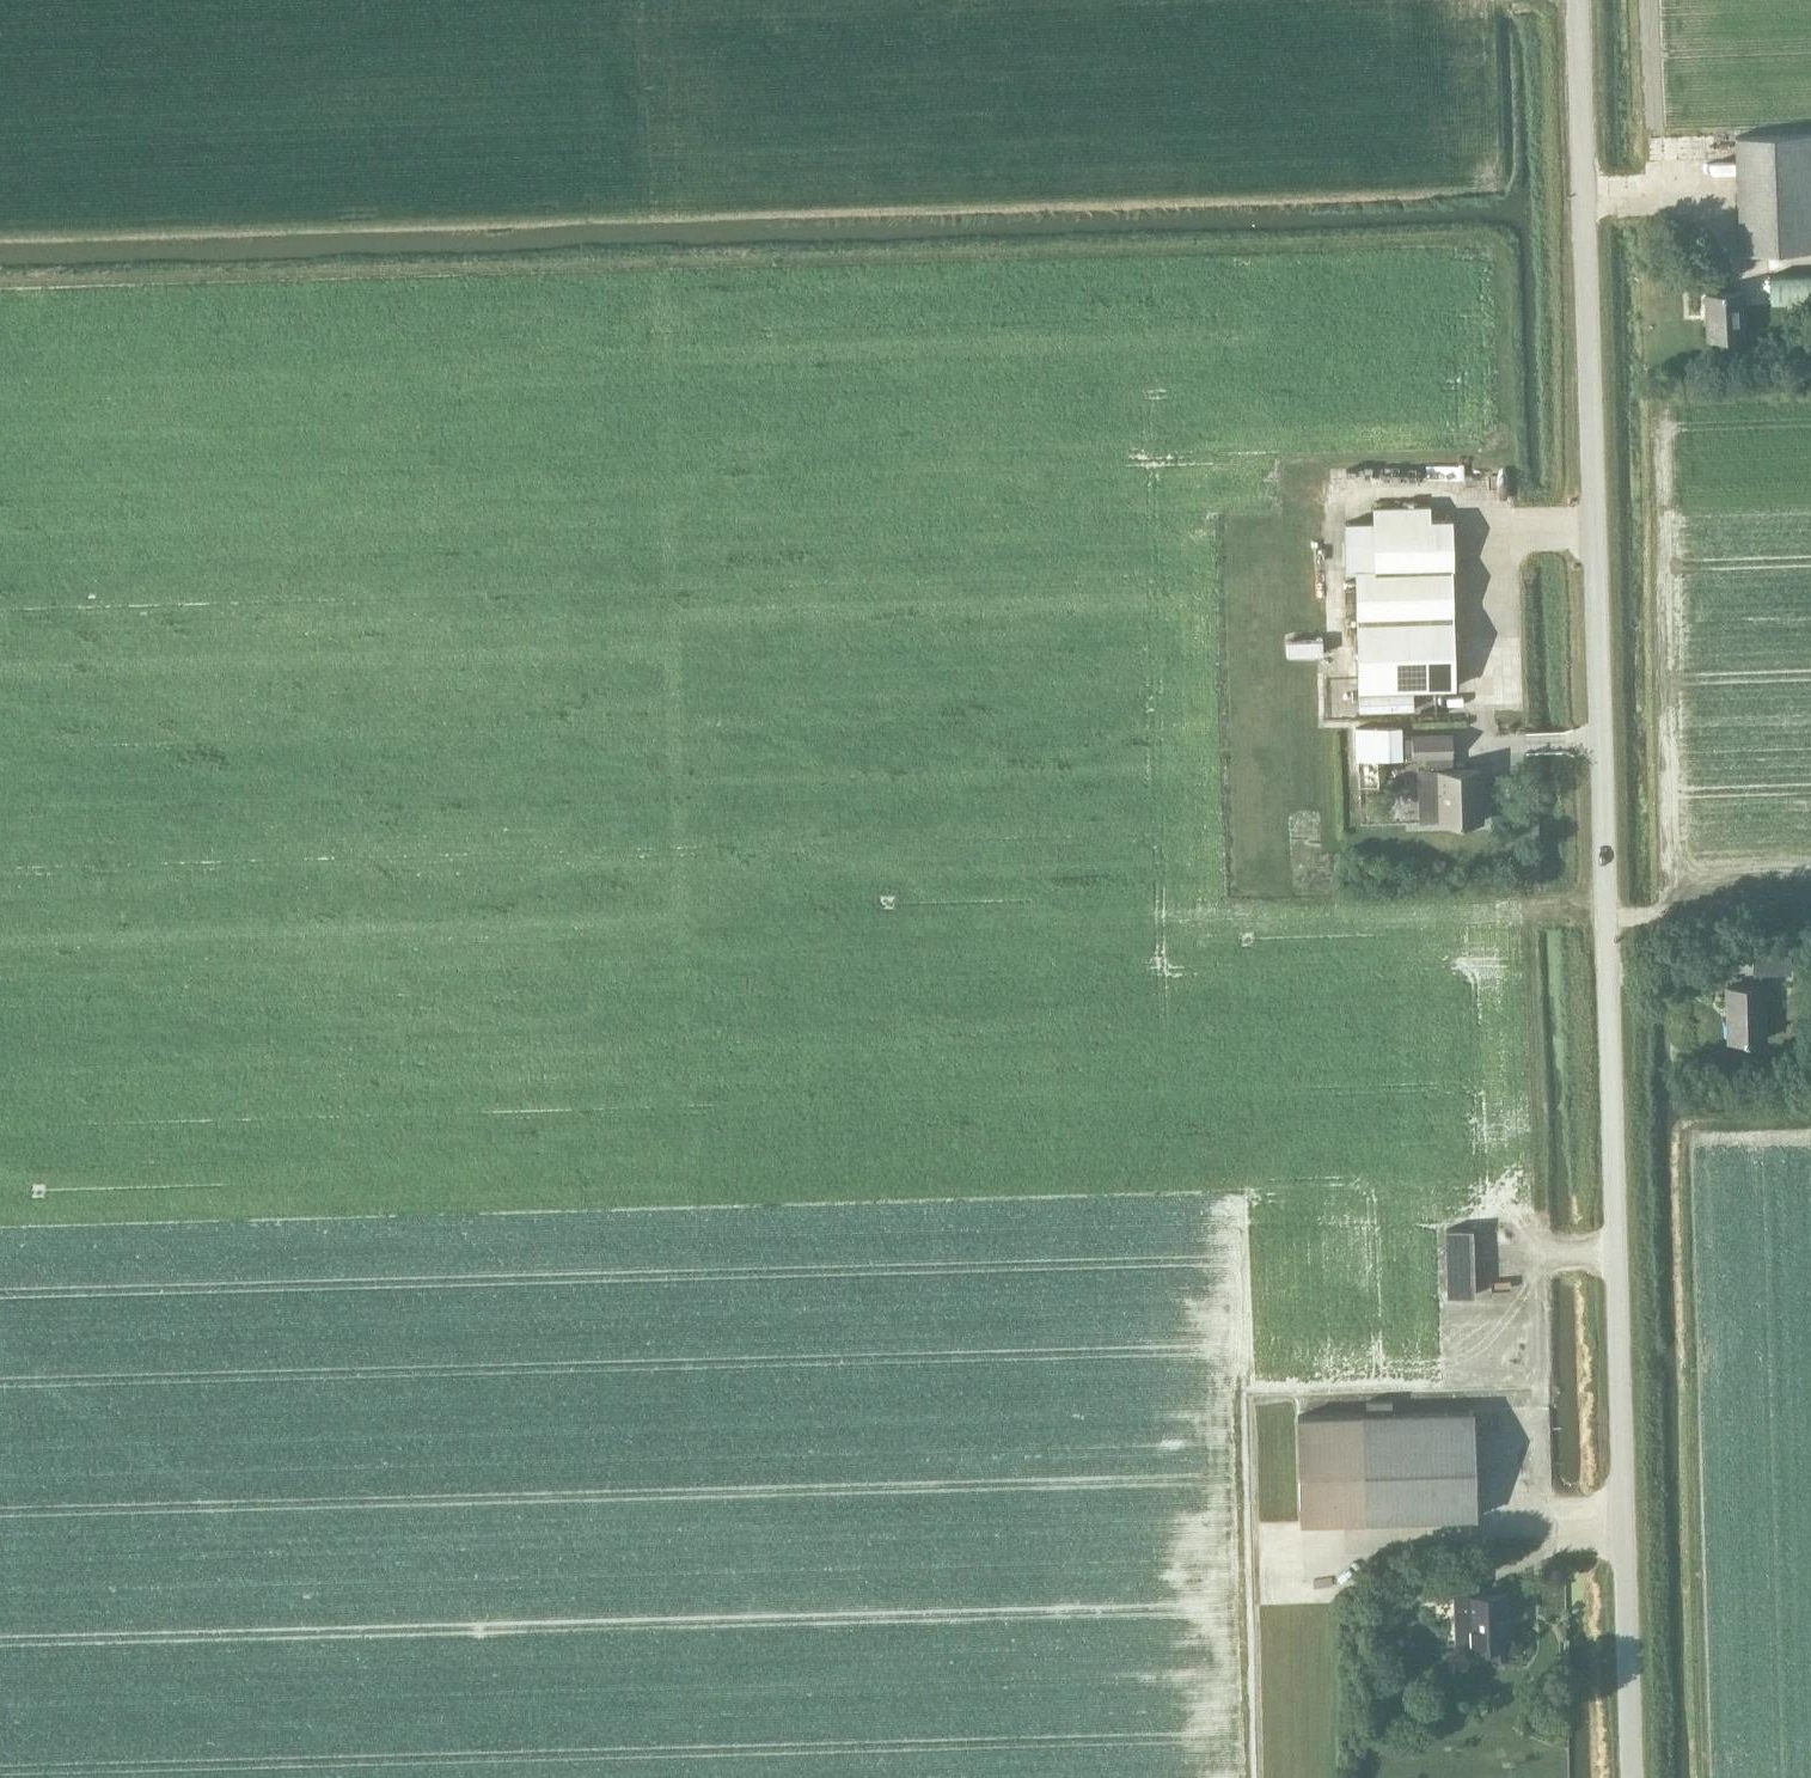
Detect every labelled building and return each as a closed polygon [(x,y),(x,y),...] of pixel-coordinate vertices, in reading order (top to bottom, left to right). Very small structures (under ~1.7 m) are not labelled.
[(1740,139),(1745,257),(1810,254),(1810,136),(1740,139)] [(1768,275),(1769,301),(1810,300),(1810,273),(1768,275)] [(1710,341),(1746,340),(1745,292),(1708,294),(1710,341)] [(1371,508),(1372,521),(1344,522),(1345,554),(1355,554),(1360,690),(1455,686),(1450,520),(1429,521),(1429,506),(1371,508)] [(1403,756),(1401,724),(1376,725),(1377,757),(1403,756)] [(1438,821),(1485,820),(1483,769),(1450,769),(1449,753),(1453,753),(1452,731),(1411,732),(1412,754),(1429,753),(1429,771),(1437,771),(1438,821)] [(1752,955),(1752,960),(1753,974),(1791,973),(1790,953),(1752,955)] [(1772,999),(1772,985),(1725,986),(1727,1040),(1767,1039),(1766,999),(1772,999)] [(1448,1299),(1474,1297),(1471,1227),(1445,1228),(1448,1299)] [(1478,1516),(1474,1408),(1474,1406),(1395,1409),(1394,1397),(1365,1398),(1365,1410),(1300,1413),(1303,1523),(1478,1516)] [(1450,1597),(1455,1596),(1457,1646),(1489,1645),(1490,1654),(1512,1653),(1510,1624),(1505,1625),(1505,1615),(1507,1615),(1506,1593),(1479,1594),(1478,1569),(1448,1570),(1450,1597)]
